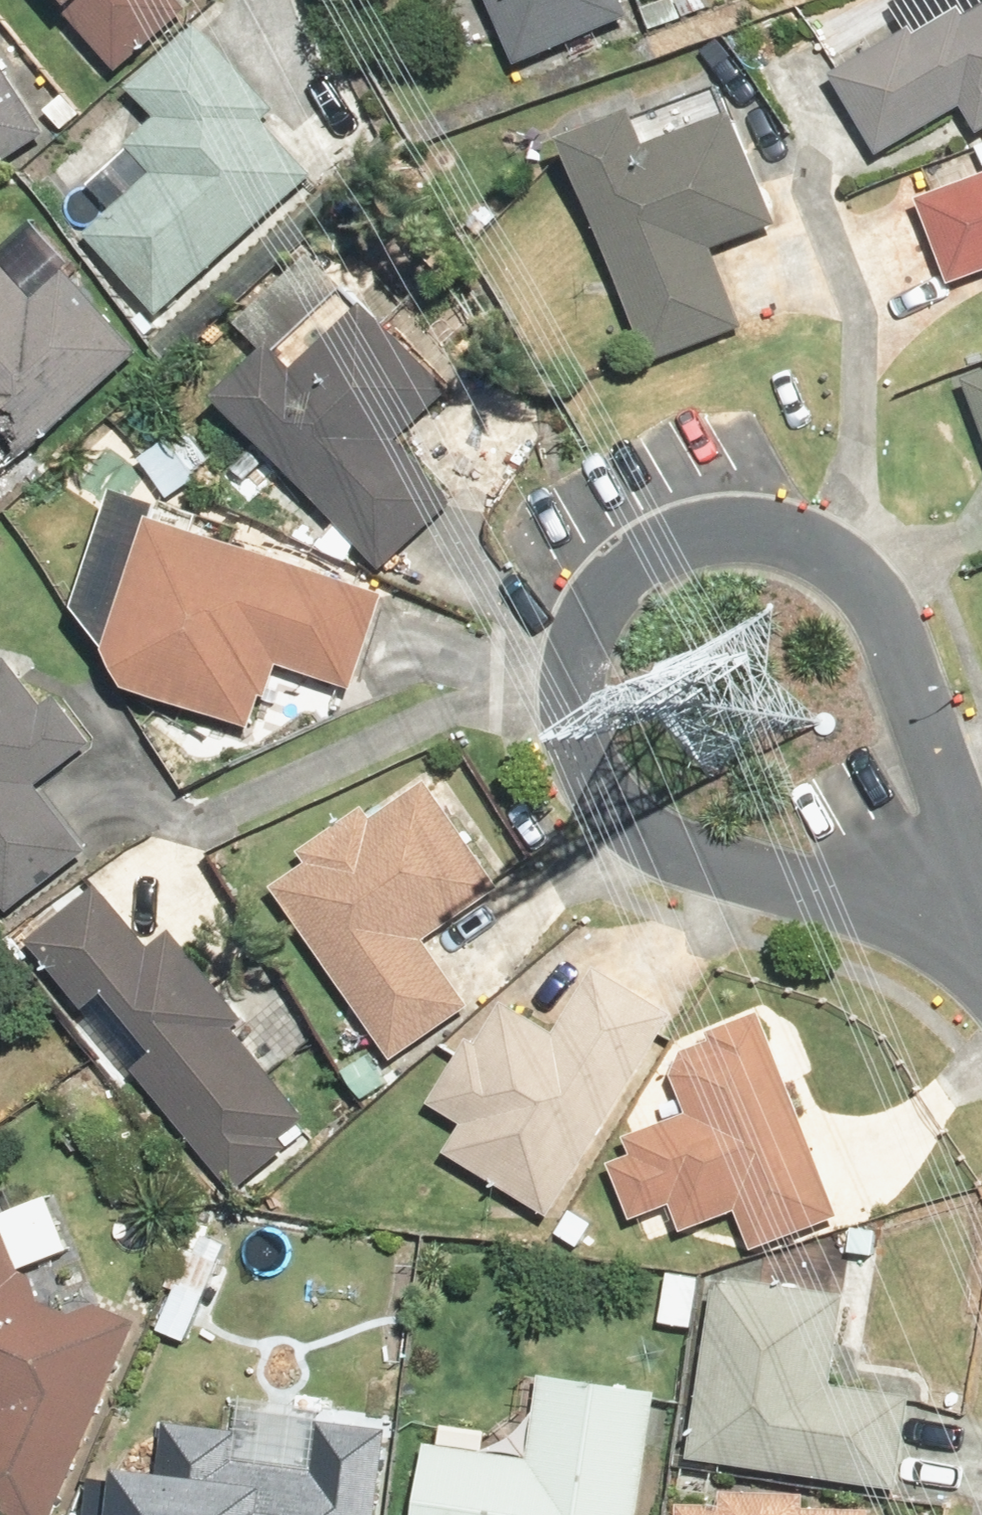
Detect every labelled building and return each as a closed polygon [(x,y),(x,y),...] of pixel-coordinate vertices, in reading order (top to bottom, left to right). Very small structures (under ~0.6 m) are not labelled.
[(71,3),(134,74),(203,13),(191,0),(75,0),(71,3)] [(504,69),(620,20),(612,0),(474,0),(504,69)] [(830,72),(861,154),(947,110),(955,127),(981,113),(981,8),(963,18),(957,6),(830,72)] [(285,85),(218,23),(152,92),(179,118),(146,153),(167,173),(100,244),(176,316),(366,133),(299,70),(285,85)] [(21,165),(18,160),(59,134),(0,43),(0,179),(21,165)] [(612,109),(545,140),(648,367),(741,325),(707,250),(771,221),(726,121),(636,162),(612,109)] [(904,194),(935,290),(981,275),(981,169),(904,194)] [(89,273),(47,308),(6,259),(0,264),(0,483),(156,354),(89,273)] [(373,289),(247,396),(393,568),(470,503),(408,430),(463,384),(397,307),(392,311),(373,289)] [(957,381),(981,449),(981,372),(957,381)] [(198,429),(155,461),(183,498),(225,466),(198,429)] [(397,597),(184,520),(188,508),(147,492),(105,612),(155,692),(275,736),(300,668),(363,691),(397,597)] [(19,915),(100,855),(52,791),(117,742),(76,687),(56,701),(25,659),(0,677),(0,889),(19,915)] [(516,866),(430,769),(315,854),(322,867),(291,891),(415,1061),(491,994),(438,934),(516,866)] [(114,887),(47,941),(242,1187),(328,1120),(254,1027),(267,1017),(196,927),(165,951),(114,887)] [(567,1219),(687,1013),(610,968),(572,1034),(522,1005),(498,1048),(486,1041),(447,1107),(480,1127),(462,1158),(567,1219)] [(853,1225),(778,1009),(715,1043),(714,1043),(713,1044),(711,1044),(710,1045),(709,1045),(707,1046),(706,1047),(705,1048),(704,1048),(703,1049),(702,1050),(701,1051),(700,1052),(699,1054),(698,1055),(697,1056),(697,1057),(696,1058),(695,1060),(695,1061),(695,1063),(694,1064),(694,1065),(694,1067),(694,1068),(694,1070),(694,1071),(694,1072),(694,1074),(694,1075),(695,1077),(695,1078),(695,1079),(696,1081),(697,1082),(708,1114),(642,1137),(650,1161),(624,1170),(642,1222),(693,1204),(704,1235),(763,1215),(776,1251),(853,1225)] [(0,1221),(0,1514),(70,1514),(151,1327),(110,1302),(87,1317),(63,1302),(51,1272),(88,1257),(64,1196),(0,1221)] [(864,1297),(737,1280),(712,1463),(909,1490),(922,1398),(851,1389),(864,1297)] [(671,1393),(553,1377),(542,1462),(446,1449),(437,1514),(654,1514),(671,1393)] [(184,1424),(178,1476),(147,1473),(143,1514),(396,1514),(405,1433),(330,1425),(325,1471),(258,1464),(261,1432),(184,1424)] [(695,1506),(694,1514),(884,1514),(884,1513),(825,1511),(826,1491),(747,1489),(747,1499),(747,1508),(695,1506)]
